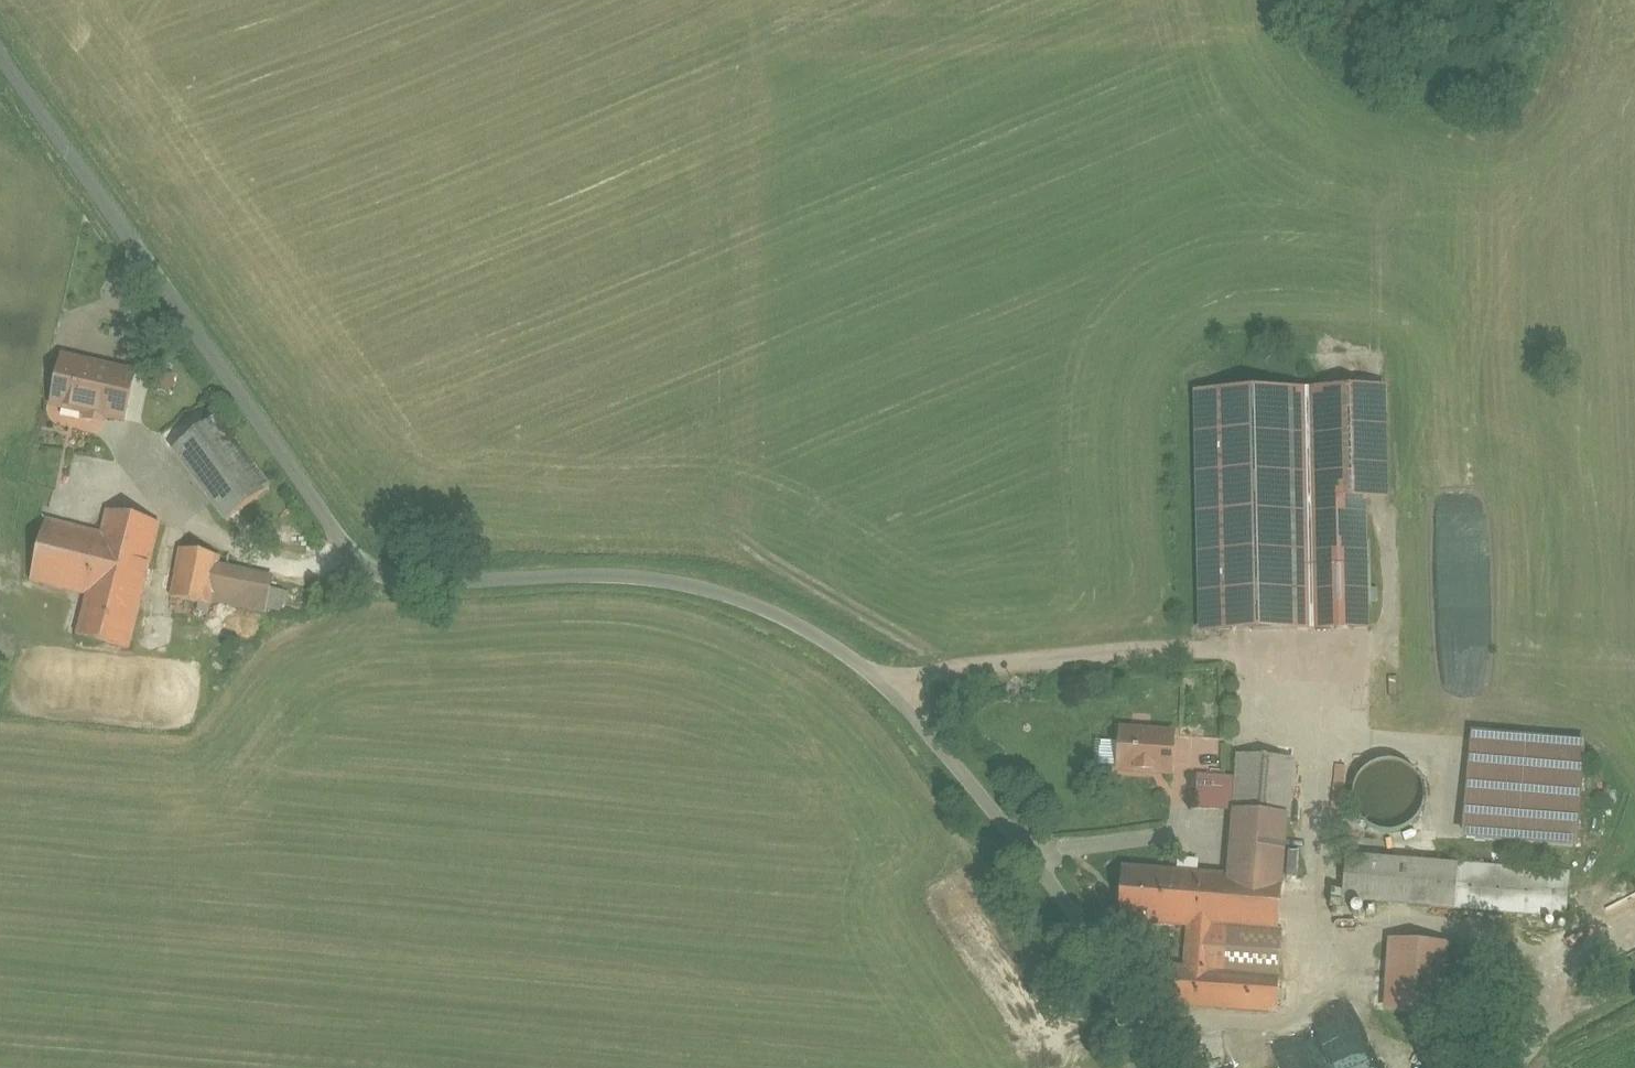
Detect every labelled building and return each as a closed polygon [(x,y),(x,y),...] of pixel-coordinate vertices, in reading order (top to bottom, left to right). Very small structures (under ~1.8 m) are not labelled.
[(133,381),(60,364),(47,420),(99,433),(100,427),(121,432),(133,381)] [(1269,402),(1213,403),(1216,635),(1216,643),(1362,641),(1360,507),(1382,507),(1381,400),(1269,402)] [(220,425),(171,459),(220,529),(269,496),(220,425)] [(127,658),(158,532),(104,519),(99,541),(40,526),(25,590),(83,604),(73,645),(127,658)] [(219,564),(177,555),(167,603),(209,612),(210,608),(261,619),(269,582),(217,572),(219,564)] [(1175,732),(1121,730),(1119,775),(1174,777),(1175,732)] [(1575,845),(1582,740),(1465,732),(1458,837),(1575,845)] [(1094,765),(1110,764),(1108,741),(1093,742),(1094,765)] [(1230,815),(1223,876),(1122,870),(1118,926),(1160,928),(1185,929),(1182,968),(1165,967),(1151,966),(1148,1008),(1172,1009),(1276,1015),(1278,974),(1214,970),(1217,931),(1276,935),(1277,919),(1294,762),(1237,755),(1234,778),(1230,815)] [(1412,789),(1403,779),(1391,772),(1378,771),(1364,776),(1354,784),(1348,796),(1347,809),(1350,821),(1360,833),(1370,838),(1385,840),(1398,836),(1408,828),(1415,815),(1416,802),(1412,789)] [(1230,815),(1234,778),(1198,777),(1194,813),(1230,815)] [(1337,867),(1334,911),(1561,925),(1564,878),(1450,871),(1450,874),(1337,867)] [(967,880),(940,898),(985,963),(1011,945),(967,880)] [(1440,951),(1381,950),(1379,1016),(1439,1018),(1439,1000),(1440,951)]
